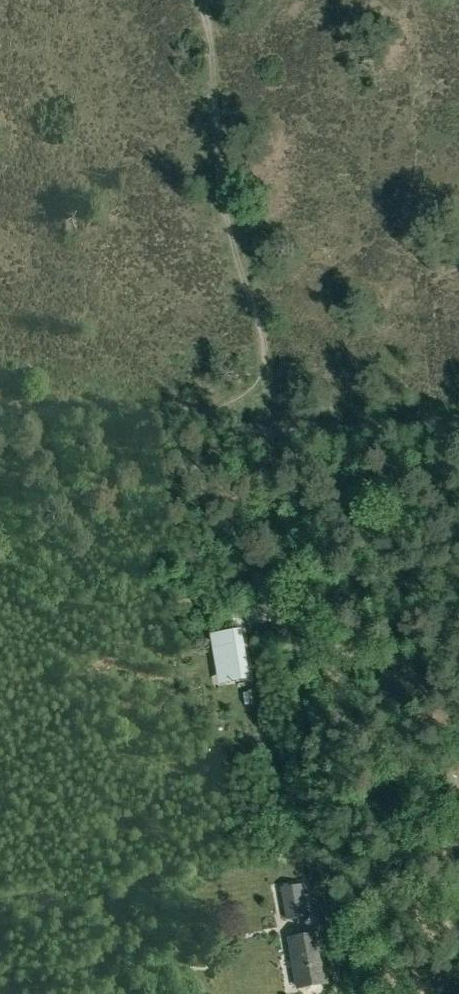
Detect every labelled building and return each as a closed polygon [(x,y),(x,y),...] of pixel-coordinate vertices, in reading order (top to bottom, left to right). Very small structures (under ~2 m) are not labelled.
[(244,682),(238,634),(210,638),(212,650),(217,649),(220,675),(227,674),(229,684),(244,682)] [(269,742),(279,760),(287,755),(278,738),(269,742)] [(451,758),(447,776),(458,778),(458,760),(451,758)] [(308,918),(303,885),(281,888),(286,921),(308,918)] [(319,935),(291,939),(299,987),(326,983),(319,935)]
